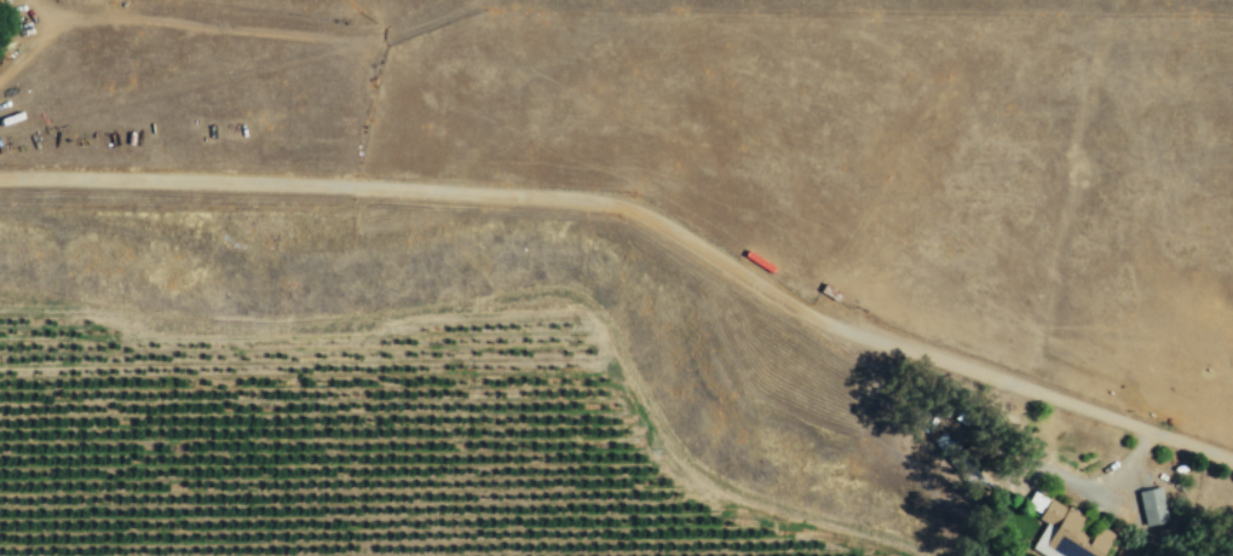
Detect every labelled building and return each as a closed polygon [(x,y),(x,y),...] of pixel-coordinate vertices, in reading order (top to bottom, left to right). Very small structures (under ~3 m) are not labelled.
[(1143,527),(1165,522),(1157,487),(1135,492),(1143,527)]
